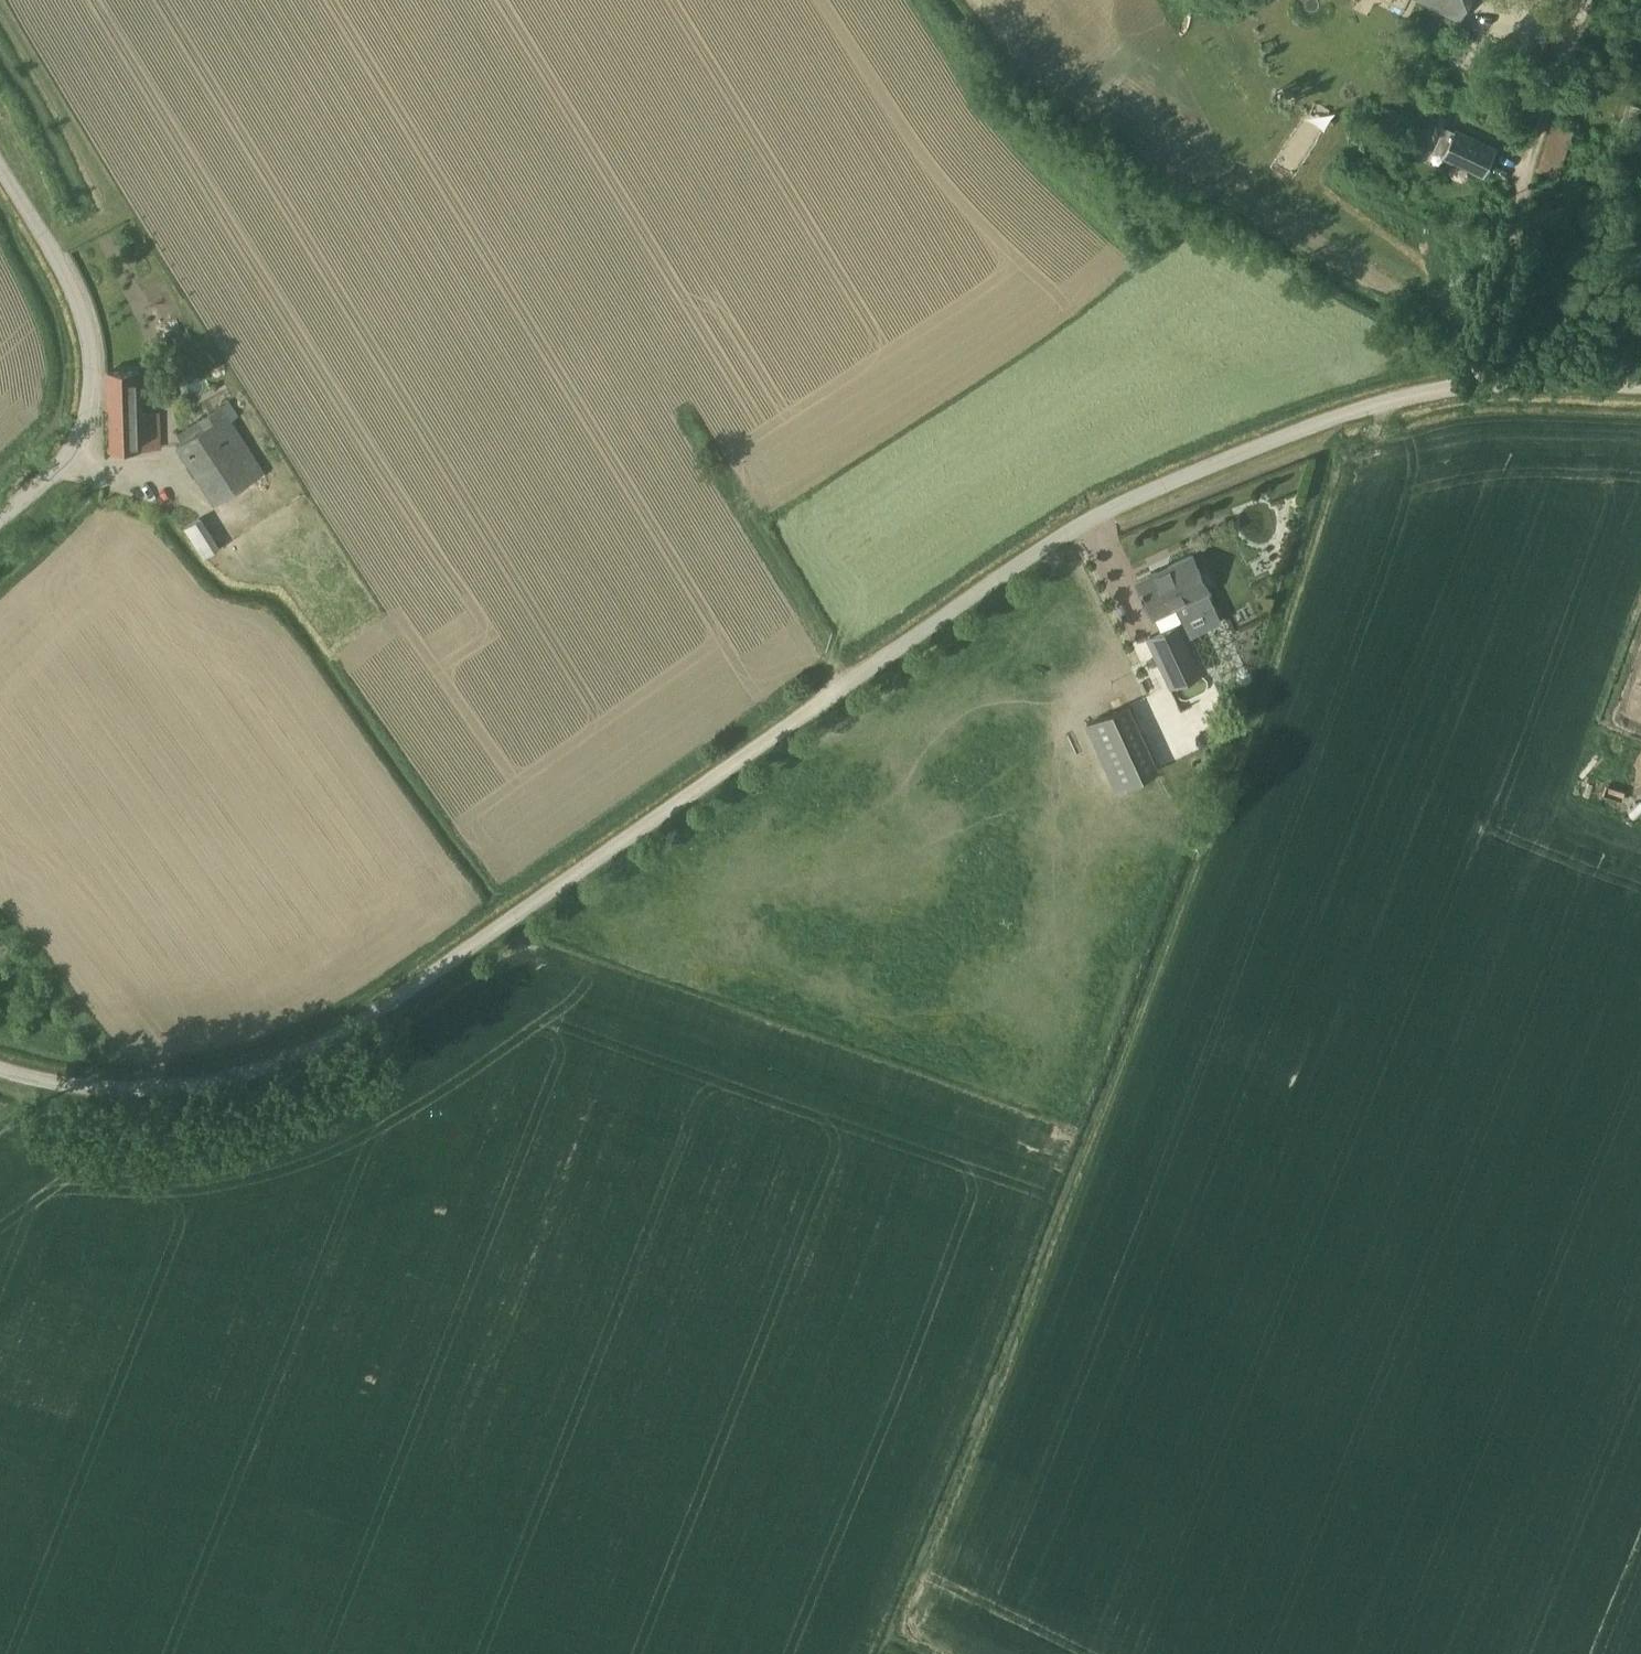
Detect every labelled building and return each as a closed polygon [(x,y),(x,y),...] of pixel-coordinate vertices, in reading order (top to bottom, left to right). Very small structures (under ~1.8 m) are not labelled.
[(1460,20),(1469,0),(1420,0),(1460,20)] [(1455,130),(1443,155),(1484,175),(1497,150),(1455,130)] [(140,370),(109,371),(110,449),(161,447),(160,412),(142,413),(140,370)] [(206,427),(177,445),(215,505),(265,473),(222,405),(200,419),(206,427)] [(209,516),(189,524),(201,557),(221,550),(209,516)] [(1137,581),(1154,615),(1161,631),(1148,637),(1171,684),(1207,667),(1184,621),(1216,606),(1208,589),(1209,589),(1192,554),(1137,581)] [(1088,724),(1111,772),(1150,753),(1128,705),(1088,724)]
